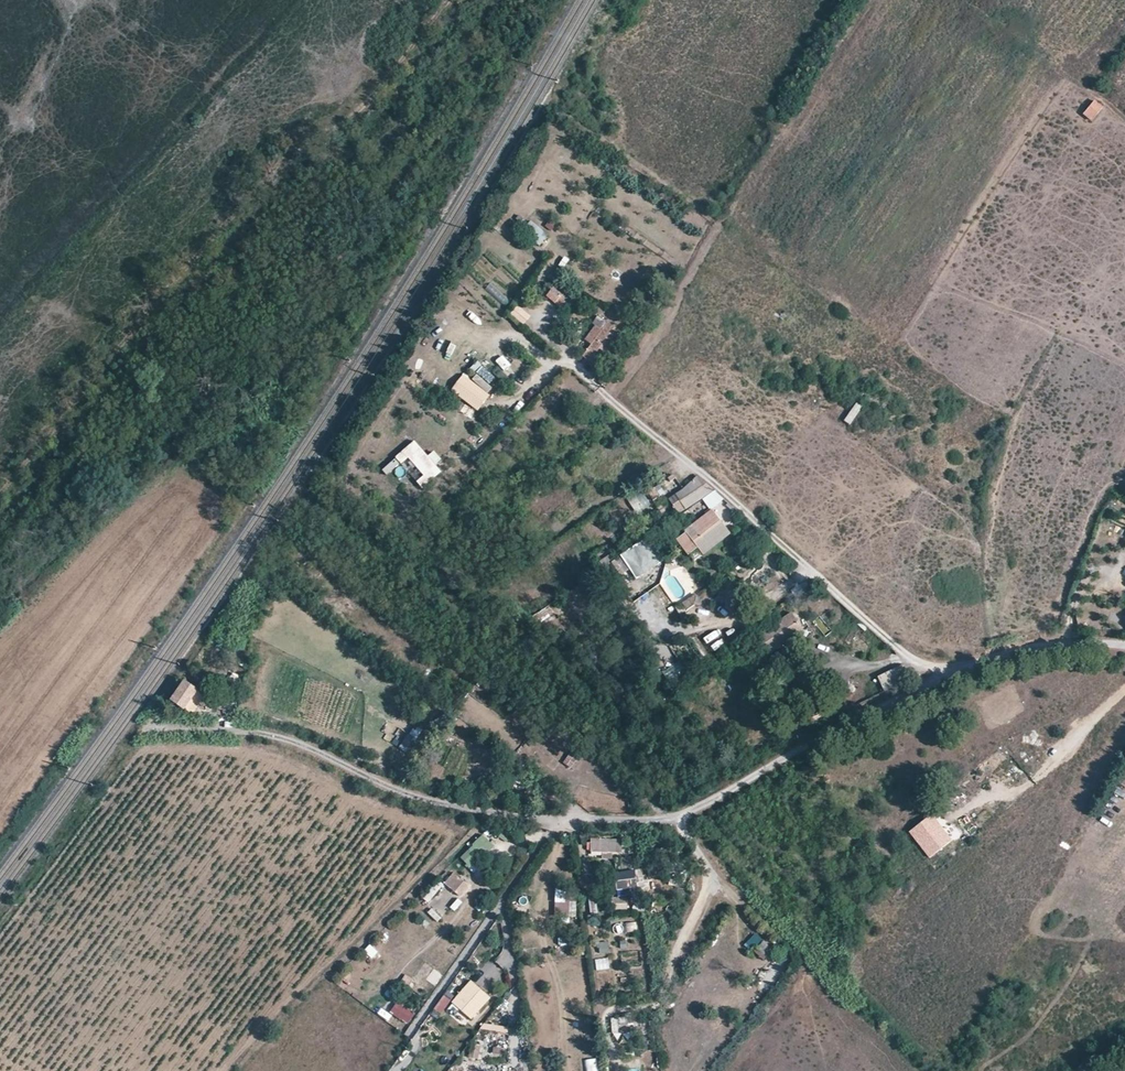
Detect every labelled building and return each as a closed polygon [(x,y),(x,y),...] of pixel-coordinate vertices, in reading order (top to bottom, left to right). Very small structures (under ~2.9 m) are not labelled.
[(1084,116),(1091,122),(1102,109),(1094,103),(1084,116)] [(531,220),(522,230),(540,246),(549,235),(531,220)] [(492,282),(484,290),(503,307),(511,300),(492,282)] [(555,284),(545,297),(561,308),(570,296),(555,284)] [(524,325),(531,316),(517,304),(510,314),(524,325)] [(586,354),(598,362),(621,332),(609,322),(586,354)] [(429,356),(419,370),(431,378),(441,364),(429,356)] [(464,373),(452,388),(478,408),(490,393),(464,373)] [(856,403),(844,421),(850,425),(862,407),(856,403)] [(415,439),(396,456),(402,463),(409,457),(425,475),(417,481),(423,488),(442,471),(436,464),(442,459),(435,450),(429,455),(415,439)] [(387,474),(399,466),(395,460),(383,467),(387,474)] [(682,516),(715,493),(705,484),(698,478),(685,490),(671,499),(682,516)] [(641,490),(628,501),(640,515),(652,504),(641,490)] [(709,511),(683,534),(692,545),(719,522),(709,511)] [(692,545),(702,557),(728,534),(719,522),(692,545)] [(627,550),(635,544),(627,533),(613,541),(618,548),(623,544),(627,550)] [(694,564),(702,557),(692,545),(683,534),(674,542),(694,564)] [(641,545),(622,557),(633,574),(651,562),(641,545)] [(637,562),(627,566),(623,557),(612,561),(619,577),(640,569),(637,562)] [(673,619),(686,611),(682,603),(668,611),(673,619)] [(764,631),(757,635),(769,654),(804,631),(793,613),(764,631)] [(812,622),(825,638),(833,631),(820,616),(812,622)] [(754,631),(757,635),(764,631),(761,627),(754,631)] [(715,650),(724,640),(718,636),(709,646),(715,650)] [(881,694),(910,682),(904,667),(903,667),(875,680),(881,694)] [(174,701),(183,708),(195,693),(186,686),(174,701)] [(414,726),(400,747),(413,756),(428,734),(414,726)] [(564,764),(570,770),(577,761),(570,755),(564,764)] [(945,798),(937,805),(942,812),(950,804),(945,798)] [(931,815),(910,832),(930,858),(952,841),(931,815)] [(461,860),(476,871),(495,844),(480,833),(461,860)] [(619,848),(620,837),(589,836),(588,847),(619,848)] [(617,883),(632,881),(630,858),(619,859),(621,873),(616,874),(617,883)] [(467,881),(451,867),(442,878),(458,892),(467,881)] [(554,917),(576,917),(576,888),(555,888),(554,917)] [(590,913),(598,912),(596,897),(589,898),(590,913)] [(629,897),(612,898),(612,910),(630,909),(629,897)] [(433,906),(427,913),(437,922),(443,915),(433,906)] [(636,922),(625,923),(626,933),(637,932),(636,922)] [(754,951),(763,941),(755,933),(746,943),(754,951)] [(598,953),(615,953),(615,942),(598,942),(598,953)] [(368,945),(363,953),(373,959),(378,951),(368,945)] [(597,971),(608,969),(606,958),(595,960),(597,971)] [(434,969),(426,981),(435,987),(443,975),(434,969)] [(476,978),(482,985),(492,976),(486,969),(476,978)] [(412,979),(405,975),(400,983),(407,987),(412,979)] [(490,998),(471,981),(452,1002),(470,1019),(490,998)] [(409,1024),(416,1013),(396,1002),(389,1013),(409,1024)] [(634,1031),(649,1030),(648,1016),(633,1017),(634,1031)] [(611,1018),(611,1034),(628,1034),(628,1018),(611,1018)] [(508,1033),(509,1027),(483,1024),(482,1030),(508,1033)] [(640,1049),(652,1048),(651,1037),(639,1039),(640,1049)] [(480,1044),(469,1043),(468,1058),(480,1058),(480,1044)] [(481,1068),(491,1068),(491,1048),(482,1048),(481,1068)]
